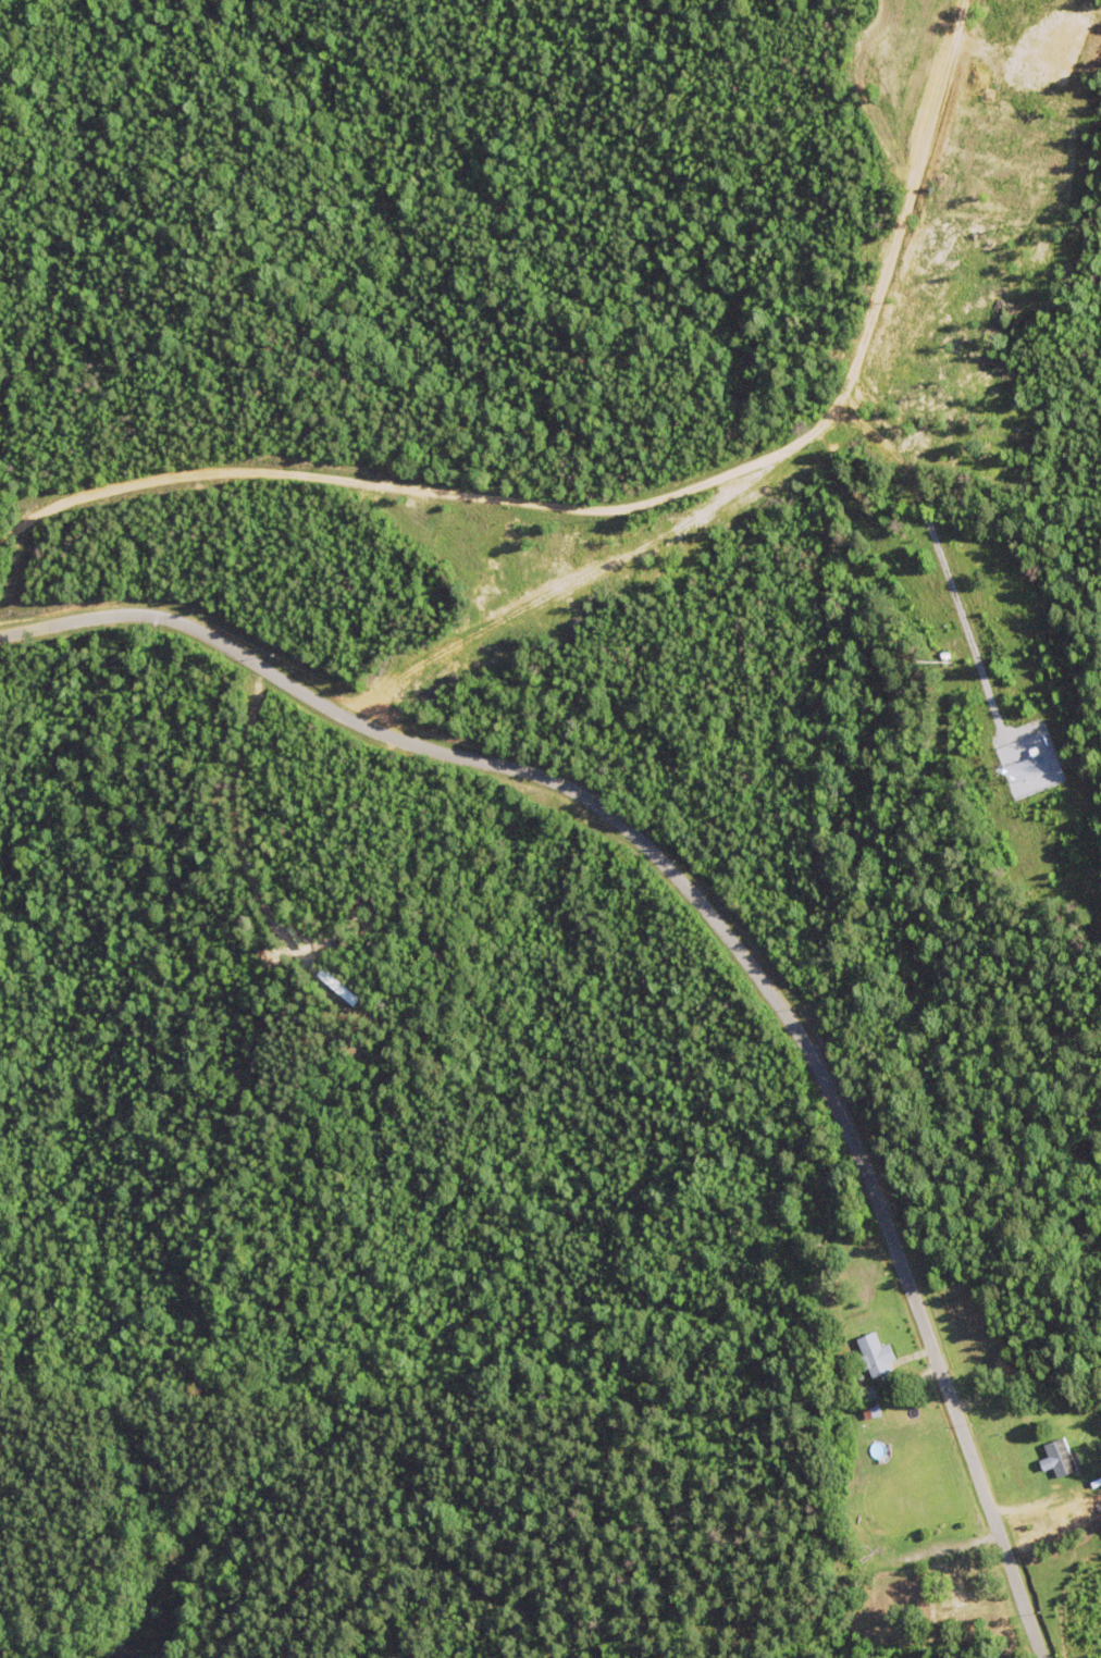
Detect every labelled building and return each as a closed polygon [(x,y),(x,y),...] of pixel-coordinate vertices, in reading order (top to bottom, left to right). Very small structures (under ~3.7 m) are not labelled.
[(891,1343),(880,1347),(876,1332),(857,1338),(869,1378),(892,1372),(889,1362),(896,1360),(891,1343)] [(1053,1467),(1058,1478),(1077,1470),(1064,1437),(1045,1445),(1050,1457),(1040,1460),(1044,1471),(1053,1467)]
